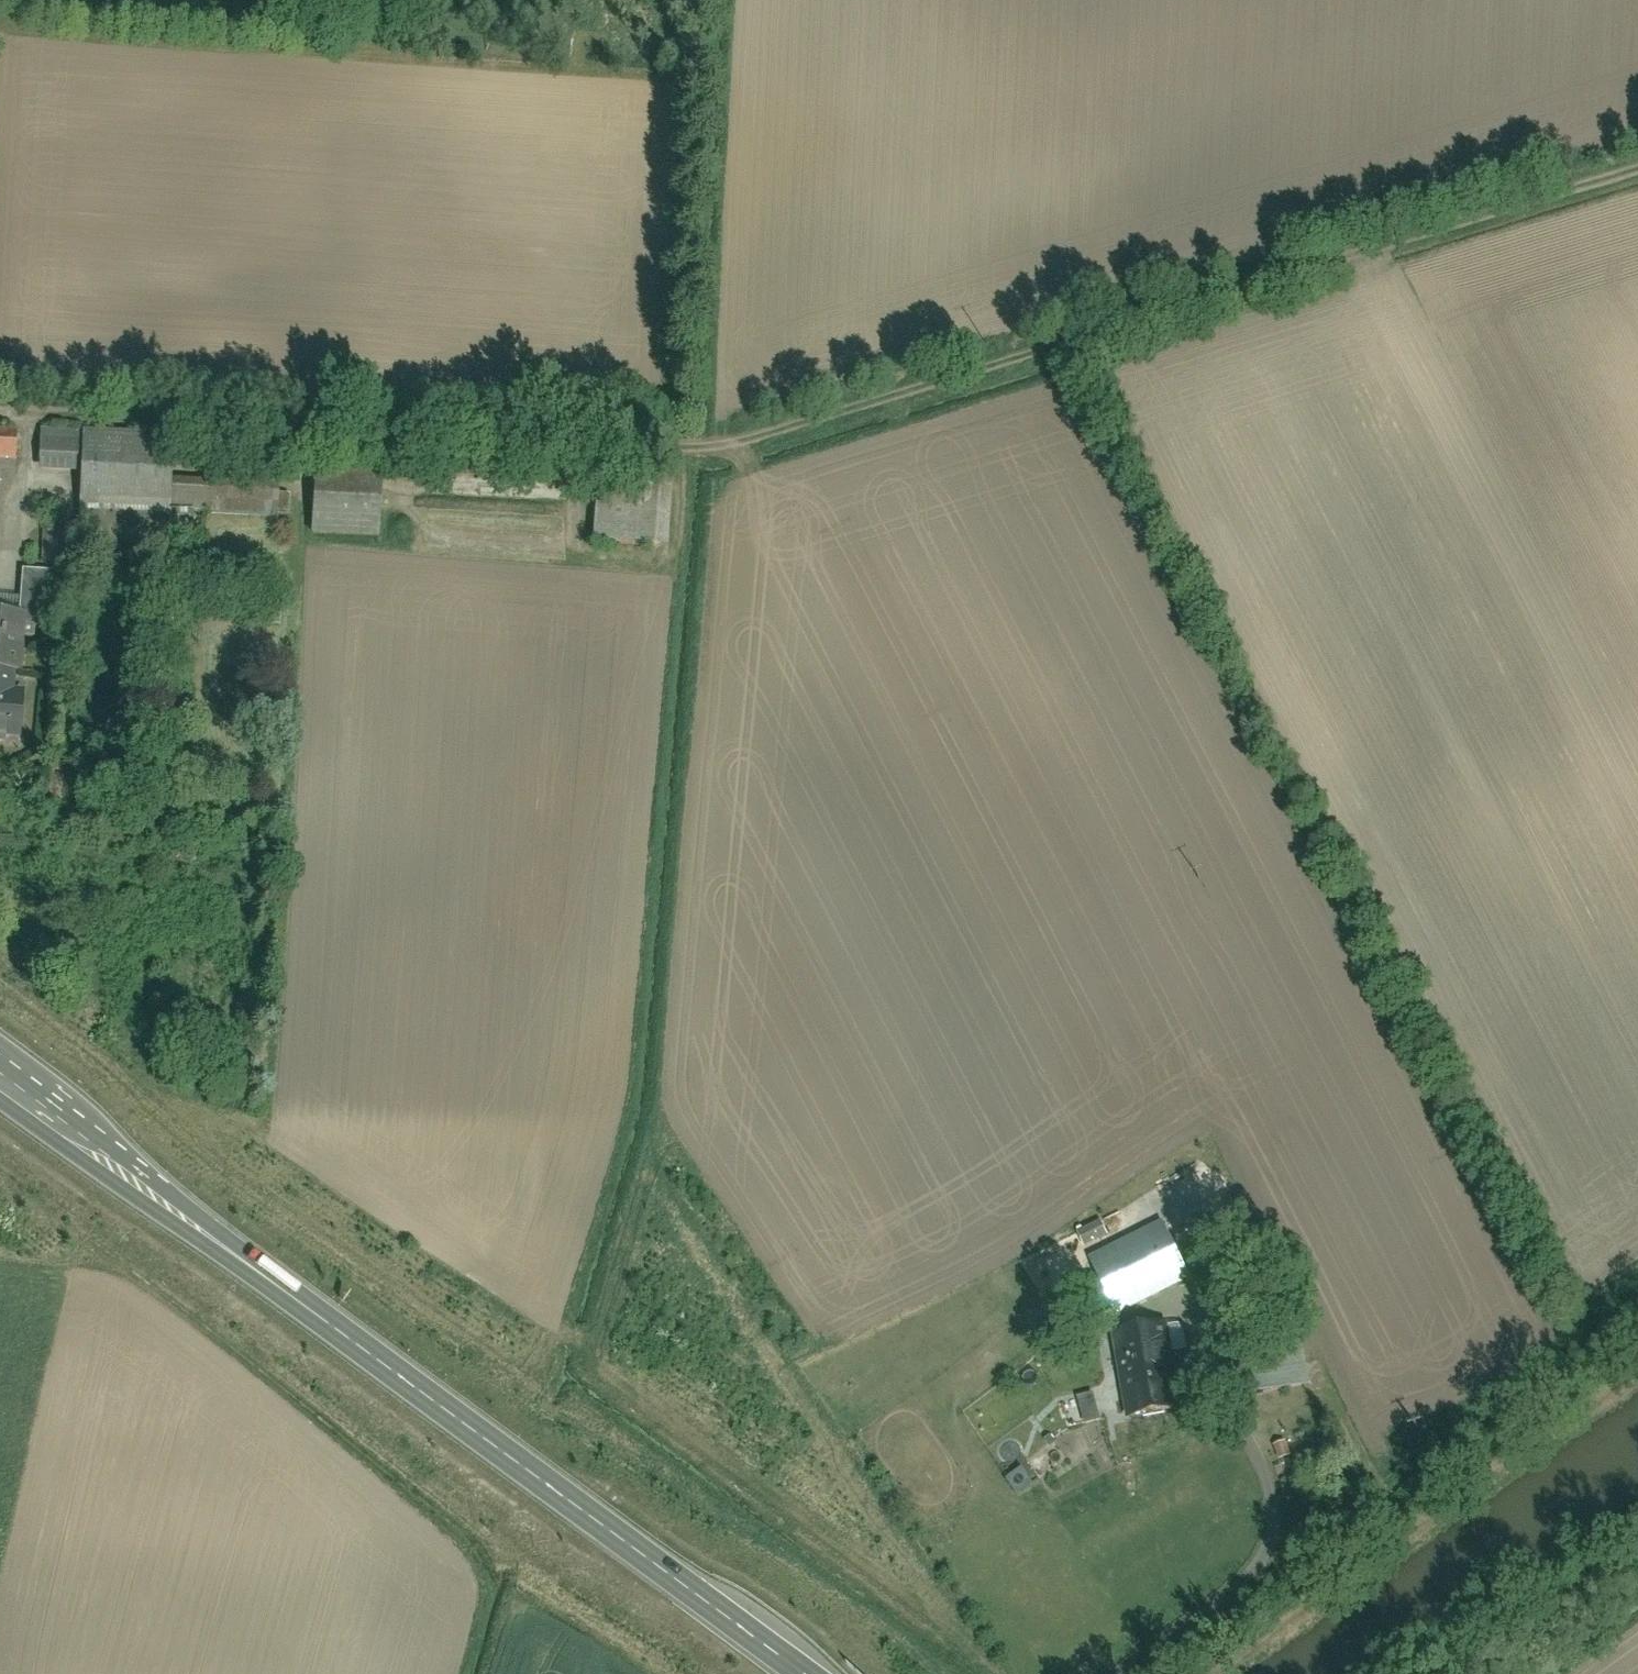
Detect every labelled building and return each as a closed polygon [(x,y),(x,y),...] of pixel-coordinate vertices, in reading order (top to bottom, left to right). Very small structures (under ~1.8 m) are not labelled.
[(0,426),(0,455),(19,456),(19,427),(0,426)] [(43,467),(84,469),(86,429),(45,427),(43,467)] [(170,432),(86,429),(84,469),(82,523),(166,526),(167,505),(168,477),(170,432)] [(292,482),(168,477),(167,505),(291,510),(292,482)] [(383,484),(315,480),(312,531),(380,534),(383,484)] [(597,482),(593,537),(667,543),(671,487),(597,482)] [(51,623),(55,569),(22,567),(19,610),(25,610),(25,622),(51,623)] [(0,608),(0,666),(17,667),(22,667),(25,622),(25,610),(19,610),(0,608)] [(0,666),(0,685),(16,686),(17,667),(0,666)] [(21,732),(24,687),(16,686),(0,685),(0,731),(21,732)] [(1099,1222),(1077,1234),(1083,1246),(1106,1234),(1099,1222)] [(1159,1223),(1086,1259),(1114,1316),(1187,1280),(1159,1223)] [(1182,1408),(1164,1311),(1109,1322),(1126,1418),(1182,1408)] [(1086,1421),(1099,1416),(1091,1393),(1077,1398),(1086,1421)] [(1006,1478),(1016,1493),(1030,1484),(1019,1469),(1006,1478)]
